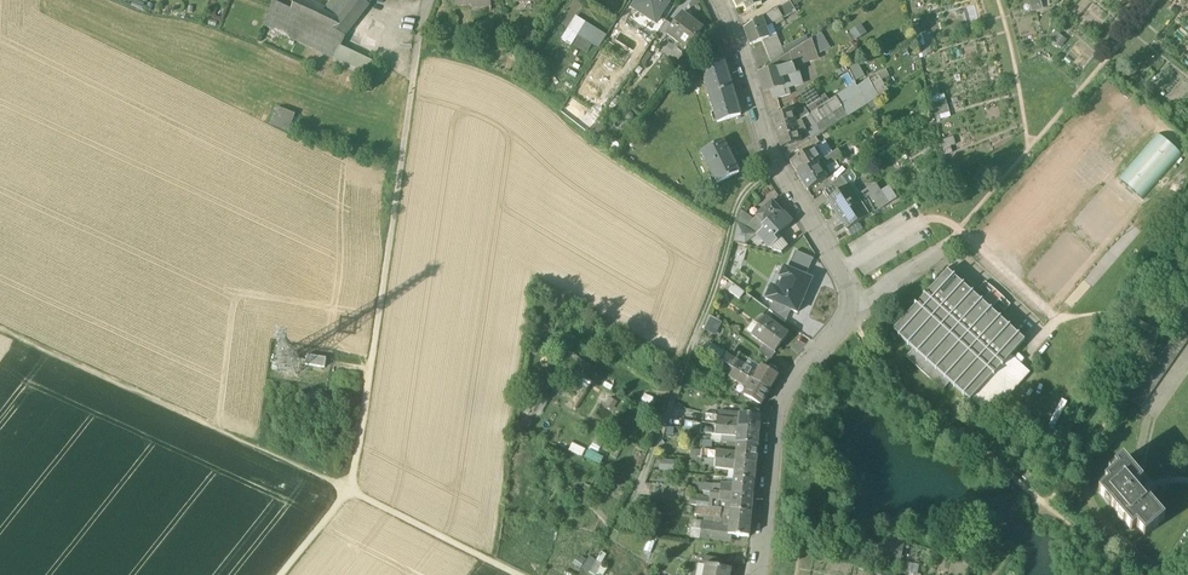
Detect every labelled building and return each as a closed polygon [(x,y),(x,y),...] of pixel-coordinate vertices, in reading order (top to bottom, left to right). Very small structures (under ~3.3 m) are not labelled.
[(131,5),(143,9),(145,2),(140,0),(134,0),(131,5)] [(273,2),(291,11),(295,0),(274,0),(273,2)] [(297,0),(295,0),(291,11),(298,14),(303,3),(297,0)] [(298,14),(344,36),(369,5),(363,0),(334,0),(325,13),(303,3),(298,14)] [(633,9),(656,24),(671,0),(639,0),(633,9)] [(759,0),(732,0),(737,10),(743,6),(746,12),(761,5),(759,0)] [(472,2),(472,5),(473,13),(491,11),(490,1),(472,2)] [(291,11),(273,2),(265,26),(287,36),(298,14),(291,11)] [(793,8),(790,2),(777,10),(782,17),(781,18),(782,19),(795,11),(793,8)] [(762,19),(764,27),(771,24),(774,22),(781,18),(782,17),(777,10),(762,19)] [(339,47),(344,36),(298,14),(287,36),(333,59),(339,47)] [(675,49),(683,55),(703,30),(681,14),(672,27),(666,34),(666,35),(679,45),(675,49)] [(578,36),(585,24),(576,17),(568,30),(578,36)] [(781,18),(774,22),(776,26),(784,21),(782,19),(781,18)] [(745,30),(751,46),(762,42),(769,39),(769,38),(764,27),(762,19),(745,30)] [(658,36),(663,40),(666,35),(666,34),(672,27),(666,22),(658,36)] [(578,37),(585,26),(585,24),(578,36),(577,37),(592,46),(593,45),(578,37)] [(585,24),(585,26),(599,35),(593,45),(592,46),(599,50),(607,36),(585,24)] [(769,38),(776,35),(772,25),(771,24),(764,27),(769,38)] [(861,25),(849,32),(856,42),(867,35),(861,25)] [(585,26),(578,37),(593,45),(599,35),(585,26)] [(577,37),(578,36),(568,30),(560,42),(571,48),(572,46),(577,37)] [(856,42),(849,32),(846,34),(852,44),(856,42)] [(538,39),(528,33),(522,43),(531,49),(538,39)] [(809,41),(816,55),(828,48),(820,34),(809,41)] [(762,42),(767,55),(782,49),(782,48),(776,35),(769,38),(769,39),(762,42)] [(577,37),(572,46),(587,55),(592,46),(577,37)] [(806,37),(782,48),(782,49),(785,57),(808,42),(806,37)] [(758,73),(759,75),(778,69),(793,65),(793,66),(797,65),(817,59),(816,55),(809,41),(808,42),(785,57),(771,65),(758,73)] [(339,47),(333,59),(366,74),(372,63),(339,47)] [(785,57),(782,49),(767,55),(771,65),(785,57)] [(700,69),(709,96),(732,89),(723,62),(700,69)] [(865,77),(858,63),(848,68),(856,82),(865,77)] [(778,69),(780,77),(795,72),(793,66),(793,65),(778,69)] [(788,88),(788,89),(803,85),(797,65),(793,66),(795,72),(797,72),(799,80),(798,83),(787,86),(788,88)] [(847,72),(845,68),(838,73),(840,77),(847,72)] [(774,90),(783,87),(780,77),(778,69),(759,75),(764,93),(774,90)] [(885,71),(878,75),(882,81),(889,77),(885,71)] [(797,72),(795,72),(780,77),(783,87),(787,86),(798,83),(799,80),(797,72)] [(829,102),(813,113),(818,120),(805,129),(800,122),(796,125),(801,143),(781,149),(786,157),(798,150),(816,138),(868,105),(875,100),(888,91),(882,81),(878,75),(869,81),(868,80),(857,88),(855,85),(829,102)] [(775,92),(777,99),(790,95),(788,89),(788,88),(775,92)] [(740,116),(732,89),(709,96),(717,124),(740,116)] [(807,108),(819,99),(813,89),(800,97),(807,108)] [(804,110),(792,113),(796,125),(800,122),(798,117),(805,112),(809,116),(813,113),(829,102),(825,95),(819,99),(807,108),(804,110)] [(621,100),(617,97),(608,108),(612,112),(621,100)] [(875,100),(868,105),(871,110),(878,105),(875,100)] [(296,116),(276,107),(269,124),(289,133),(296,116)] [(798,117),(800,122),(809,116),(805,112),(798,117)] [(776,131),(796,125),(792,113),(772,119),(776,131)] [(809,116),(800,122),(805,129),(818,120),(813,113),(809,116)] [(597,123),(588,135),(596,141),(605,129),(597,123)] [(801,143),(796,125),(776,131),(781,149),(801,143)] [(1157,135),(1118,180),(1142,201),(1182,156),(1157,135)] [(798,150),(802,156),(817,147),(817,148),(820,145),(816,138),(798,150)] [(702,153),(717,184),(739,173),(723,142),(702,153)] [(817,148),(824,159),(833,154),(825,142),(820,145),(817,148)] [(790,163),(798,176),(817,165),(824,160),(824,159),(817,148),(817,147),(802,156),(790,163)] [(817,165),(820,170),(825,166),(826,168),(835,161),(844,156),(840,149),(833,154),(824,159),(824,160),(817,165)] [(835,161),(826,168),(831,175),(840,169),(835,161)] [(820,170),(817,165),(798,176),(808,191),(826,180),(820,170)] [(851,170),(841,177),(848,188),(855,198),(860,195),(854,186),(856,179),(851,170)] [(823,193),(828,201),(848,188),(841,177),(823,193)] [(867,199),(876,213),(888,205),(880,192),(875,185),(860,195),(855,198),(858,204),(867,199)] [(880,192),(888,205),(897,199),(888,186),(880,192)] [(828,201),(847,231),(858,224),(876,213),(867,199),(858,204),(855,198),(848,188),(828,201)] [(740,211),(745,214),(750,205),(746,201),(740,211)] [(757,217),(764,225),(772,218),(775,221),(783,214),(772,202),(755,216),(757,217)] [(752,224),(739,213),(734,242),(745,245),(751,240),(758,235),(760,233),(752,224)] [(791,223),(783,214),(775,221),(772,218),(764,225),(762,226),(765,229),(760,233),(758,235),(764,242),(770,249),(770,248),(773,251),(781,239),(777,235),(791,223)] [(752,224),(760,233),(765,229),(762,226),(764,225),(757,217),(752,224)] [(847,231),(851,237),(862,230),(858,224),(847,231)] [(758,235),(751,240),(757,248),(764,242),(758,235)] [(773,251),(781,253),(788,247),(781,239),(773,251)] [(795,252),(787,270),(805,278),(813,260),(795,252)] [(771,287),(765,300),(773,303),(791,311),(797,314),(812,280),(805,278),(787,270),(784,268),(779,278),(783,280),(778,290),(771,287)] [(950,383),(970,402),(971,400),(1010,358),(1024,342),(990,311),(981,303),(947,272),(893,332),(913,350),(906,358),(942,392),(950,383)] [(725,293),(735,301),(741,293),(731,286),(725,293)] [(993,290),(981,303),(990,311),(1002,298),(993,290)] [(769,311),(785,323),(791,311),(773,303),(769,311)] [(722,324),(709,317),(703,331),(716,337),(722,324)] [(764,345),(775,353),(788,336),(788,335),(787,336),(782,332),(782,331),(765,319),(763,317),(757,324),(760,326),(752,336),(764,345)] [(760,326),(757,324),(753,322),(746,332),(752,336),(760,326)] [(1187,340),(1187,338),(1178,331),(1174,337),(1185,345),(1187,340)] [(1181,350),(1185,345),(1174,337),(1170,342),(1181,350)] [(1177,356),(1181,350),(1170,342),(1166,348),(1177,356)] [(703,351),(722,362),(726,355),(726,353),(708,343),(703,351)] [(759,353),(770,362),(776,353),(775,353),(764,345),(759,353)] [(1173,362),(1177,356),(1166,348),(1162,354),(1173,362)] [(1169,367),(1173,362),(1162,354),(1158,360),(1169,367)] [(729,367),(734,370),(738,362),(726,355),(722,362),(729,367)] [(306,366),(325,369),(327,360),(307,356),(306,366)] [(971,400),(989,416),(1021,381),(1014,374),(1020,367),(1010,358),(971,400)] [(749,359),(745,366),(757,373),(761,367),(749,359)] [(1165,373),(1169,367),(1158,360),(1154,365),(1165,373)] [(734,370),(753,381),(757,373),(745,366),(738,362),(734,370)] [(589,367),(582,363),(576,373),(584,377),(589,367)] [(1161,379),(1165,373),(1154,365),(1150,371),(1161,379)] [(761,367),(757,373),(753,381),(770,391),(778,377),(761,367)] [(1028,374),(1020,367),(1014,374),(1021,381),(1028,374)] [(729,377),(748,389),(753,381),(734,370),(729,377)] [(573,376),(566,371),(561,381),(568,385),(573,376)] [(1157,384),(1161,379),(1150,371),(1146,377),(1157,384)] [(1153,390),(1157,384),(1146,377),(1142,382),(1153,390)] [(549,385),(540,380),(536,388),(545,393),(549,385)] [(770,391),(753,381),(748,389),(744,395),(761,405),(770,391)] [(1149,396),(1153,390),(1142,382),(1138,388),(1149,396)] [(1146,401),(1149,396),(1138,388),(1134,394),(1146,401)] [(1142,407),(1146,401),(1134,394),(1130,399),(1142,407)] [(526,410),(534,413),(536,410),(529,407),(534,397),(541,401),(541,399),(534,395),(526,410)] [(536,410),(541,401),(534,397),(529,407),(536,410)] [(618,403),(610,398),(605,407),(613,412),(618,403)] [(541,401),(536,410),(534,413),(540,417),(548,403),(541,399),(541,401)] [(1068,402),(1062,399),(1047,429),(1052,432),(1068,402)] [(1003,412),(1009,417),(1020,405),(1014,400),(1003,412)] [(718,417),(717,428),(759,432),(760,417),(739,415),(739,414),(719,413),(718,417)] [(702,425),(717,428),(718,417),(704,415),(702,425)] [(711,436),(716,436),(717,428),(702,425),(701,435),(711,436)] [(716,436),(722,437),(737,438),(736,445),(737,445),(757,446),(759,432),(717,428),(716,436)] [(703,442),(702,452),(712,453),(712,442),(711,442),(703,442)] [(586,450),(572,444),(568,452),(581,458),(586,450)] [(716,454),(715,461),(755,465),(757,450),(737,448),(736,454),(716,452),(716,454)] [(690,458),(715,461),(716,454),(712,453),(702,452),(691,451),(690,458)] [(703,467),(709,467),(709,464),(715,464),(715,461),(690,458),(690,464),(703,465),(703,467)] [(675,463),(660,461),(658,472),(674,474),(675,463)] [(735,471),(734,480),(754,482),(755,465),(715,461),(715,464),(714,469),(735,471)] [(1135,531),(1142,542),(1151,535),(1149,533),(1155,529),(1156,531),(1163,526),(1148,506),(1147,507),(1144,509),(1133,494),(1136,492),(1143,486),(1124,461),(1114,469),(1117,474),(1112,478),(1105,483),(1108,487),(1099,494),(1105,503),(1108,501),(1112,506),(1110,508),(1118,519),(1120,517),(1125,523),(1123,525),(1130,535),(1135,531)] [(1108,473),(1112,478),(1117,474),(1114,469),(1108,473)] [(711,485),(711,493),(752,497),(754,482),(734,480),(733,487),(711,485)] [(697,491),(711,493),(711,485),(698,484),(697,491)] [(1147,507),(1136,492),(1133,494),(1144,509),(1147,507)] [(731,503),(730,512),(751,514),(752,497),(711,493),(710,500),(719,502),(731,503)] [(702,507),(718,510),(719,502),(710,500),(693,498),(692,506),(702,507)] [(718,510),(721,510),(730,512),(731,503),(719,502),(718,510)] [(701,516),(720,518),(721,510),(718,510),(702,507),(701,516)] [(749,538),(751,514),(730,512),(730,520),(728,535),(728,536),(732,536),(749,538)] [(700,523),(701,523),(724,526),(725,519),(720,518),(701,516),(700,515),(700,522),(700,523)] [(701,532),(728,535),(730,520),(725,519),(724,526),(701,523),(701,532)] [(700,523),(700,522),(692,521),(690,539),(700,540),(700,538),(701,532),(701,523),(700,523)] [(700,538),(731,543),(732,536),(728,536),(728,535),(701,532),(700,538)] [(905,562),(908,541),(889,538),(886,561),(904,563),(902,574),(904,574),(919,574),(921,564),(905,562)] [(655,543),(648,540),(644,552),(650,554),(655,543)] [(596,561),(595,562),(601,565),(607,556),(601,552),(596,561)] [(589,573),(595,562),(596,561),(590,557),(581,570),(588,574),(589,573)] [(702,564),(718,567),(719,560),(704,557),(702,564)] [(580,570),(585,563),(577,558),(572,565),(580,570)] [(593,574),(596,574),(601,566),(601,565),(595,562),(589,573),(593,574)] [(731,570),(718,567),(702,564),(702,566),(705,566),(703,574),(730,574),(731,570)] [(702,566),(698,565),(696,574),(703,574),(705,566),(702,566)] [(601,566),(596,574),(603,574),(607,569),(601,566)]
